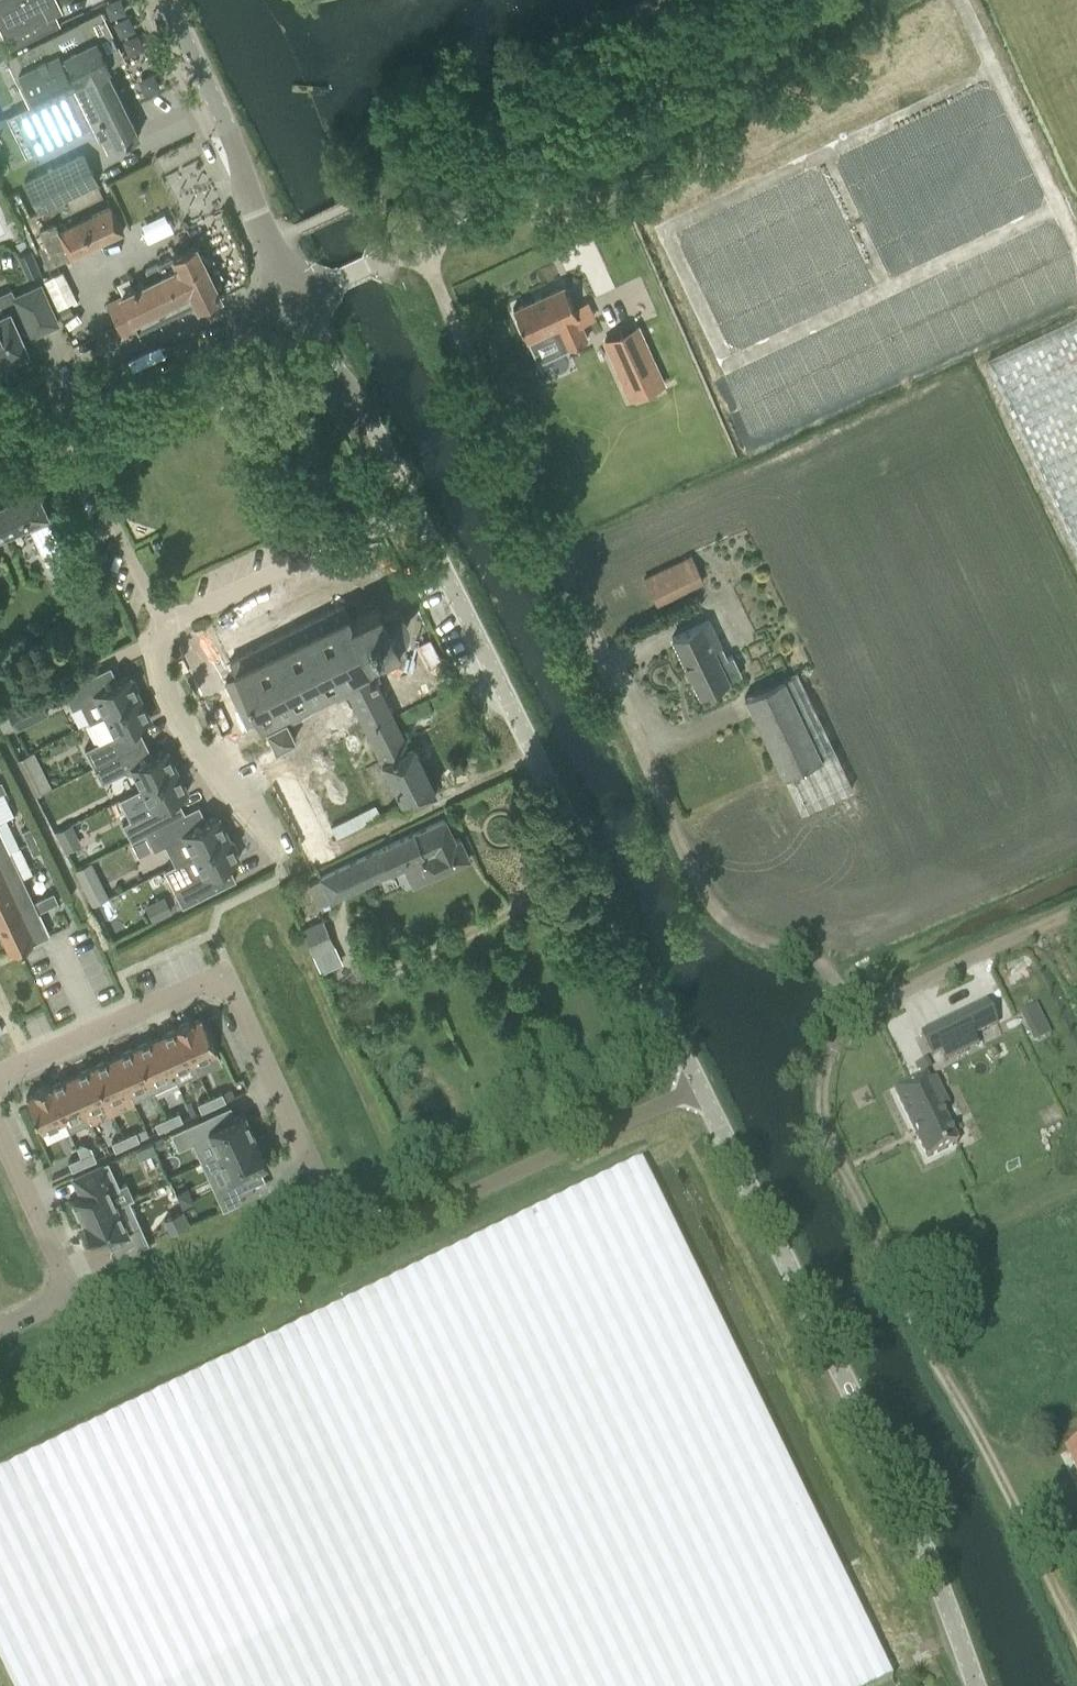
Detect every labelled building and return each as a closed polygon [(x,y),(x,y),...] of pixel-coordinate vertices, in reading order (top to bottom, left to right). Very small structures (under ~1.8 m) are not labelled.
[(0,26),(6,37),(10,46),(35,37),(61,25),(56,13),(63,10),(58,0),(0,0),(0,25),(0,26)] [(119,15),(119,0),(101,0),(102,16),(119,15)] [(86,18),(10,55),(33,103),(39,100),(51,93),(66,87),(110,66),(86,18)] [(18,110),(7,116),(25,154),(37,149),(39,151),(95,124),(108,150),(119,144),(139,135),(106,68),(66,87),(51,93),(39,100),(33,103),(29,105),(18,110)] [(83,151),(24,181),(39,212),(99,183),(83,151)] [(39,230),(55,264),(124,231),(112,205),(58,230),(55,222),(39,230)] [(134,289),(106,303),(123,337),(139,329),(139,330),(196,302),(198,306),(221,295),(196,243),(176,253),(172,255),(173,256),(157,263),(157,264),(145,270),(150,281),(137,288),(136,286),(133,287),(134,289)] [(31,249),(18,255),(27,277),(41,272),(31,249)] [(58,268),(39,278),(53,307),(73,298),(58,268)] [(13,295),(17,305),(11,308),(9,303),(0,308),(0,363),(2,362),(3,365),(5,364),(4,361),(11,358),(12,360),(15,359),(14,357),(28,351),(20,333),(29,330),(31,335),(58,323),(40,283),(13,295)] [(115,285),(105,289),(109,297),(119,292),(115,285)] [(556,326),(567,348),(588,338),(563,285),(513,308),(527,339),(556,326)] [(987,361),(1076,550),(1076,319),(987,361)] [(637,324),(605,339),(633,397),(664,382),(637,324)] [(574,383),(558,391),(575,427),(591,420),(619,407),(629,402),(623,388),(616,373),(605,378),(602,370),(574,383)] [(28,521),(46,561),(66,552),(36,485),(0,502),(0,534),(28,521)] [(644,580),(655,603),(703,580),(692,556),(644,580)] [(227,678),(225,679),(232,693),(243,688),(251,703),(240,709),(247,723),(249,722),(248,721),(257,716),(264,730),(266,729),(269,736),(276,749),(296,739),(288,723),(301,716),(300,713),(334,695),(336,699),(349,692),(404,804),(409,802),(411,805),(423,799),(422,796),(435,789),(413,744),(408,746),(375,678),(379,676),(371,658),(399,644),(397,640),(401,637),(405,633),(406,628),(406,622),(405,617),(402,612),(397,609),(392,607),(387,607),(381,609),(379,605),(351,619),(343,603),(230,661),(237,674),(228,679),(227,678)] [(672,637),(699,692),(741,672),(732,654),(727,656),(709,619),(672,637)] [(81,704),(89,722),(105,714),(140,697),(138,692),(139,689),(134,679),(131,678),(129,674),(118,680),(113,677),(108,667),(111,666),(110,665),(62,689),(72,708),(81,704)] [(784,776),(801,812),(852,788),(796,672),(745,697),(783,777),(784,776)] [(36,687),(5,703),(8,710),(9,710),(10,713),(16,726),(48,710),(36,687)] [(85,748),(94,766),(145,740),(145,739),(140,741),(134,729),(136,725),(151,718),(140,697),(105,714),(111,727),(108,737),(85,748)] [(135,774),(142,788),(177,770),(166,748),(152,755),(148,753),(148,752),(146,753),(141,743),(145,740),(94,766),(102,782),(125,771),(135,774)] [(17,758),(16,759),(34,795),(38,793),(52,786),(34,750),(17,758)] [(281,771),(277,763),(265,769),(269,777),(281,771)] [(123,823),(131,839),(199,805),(180,814),(173,801),(176,797),(188,791),(177,770),(142,788),(148,801),(145,811),(123,823)] [(285,779),(281,771),(269,777),(273,785),(285,779)] [(289,787),(285,779),(273,785),(277,793),(289,787)] [(293,795),(289,787),(277,793),(281,801),(293,795)] [(296,803),(293,795),(281,801),(285,809),(296,803)] [(300,811),(296,803),(285,809),(288,817),(300,811)] [(165,845),(174,863),(192,854),(228,836),(218,815),(206,820),(202,819),(196,807),(199,805),(131,839),(131,840),(146,833),(154,850),(165,845)] [(304,819),(300,811),(288,817),(292,824),(304,819)] [(350,817),(331,826),(336,837),(355,828),(350,817)] [(320,877),(331,900),(404,866),(413,885),(429,877),(430,877),(470,858),(460,837),(455,840),(445,818),(320,877)] [(308,827),(304,819),(292,824),(296,832),(308,827)] [(55,830),(66,852),(82,844),(72,822),(55,830)] [(36,838),(30,826),(22,830),(28,842),(36,838)] [(312,834),(308,827),(296,832),(300,840),(312,834)] [(10,850),(0,830),(0,855),(10,850)] [(316,842),(312,834),(300,840),(304,848),(316,842)] [(184,883),(174,888),(182,906),(236,879),(236,877),(233,879),(227,868),(227,864),(239,858),(237,854),(239,850),(234,841),(231,840),(228,836),(192,854),(202,874),(184,883)] [(145,837),(132,843),(138,855),(151,849),(145,837)] [(34,854),(42,850),(36,838),(28,842),(34,854)] [(320,850),(316,842),(304,848),(308,856),(320,850)] [(23,878),(10,850),(0,855),(0,889),(23,878)] [(324,858),(320,850),(308,856),(309,859),(312,864),(314,863),(324,858)] [(91,861),(76,869),(82,881),(97,873),(91,861)] [(34,901),(23,878),(0,889),(0,923),(36,906),(34,901)] [(59,902),(54,891),(44,896),(49,907),(59,902)] [(44,896),(34,901),(36,906),(39,911),(49,907),(44,896)] [(147,906),(154,919),(170,910),(164,898),(147,906)] [(50,935),(39,911),(36,906),(0,923),(0,932),(10,953),(50,935)] [(986,1003),(946,1022),(953,1037),(969,1029),(973,1037),(997,1025),(986,1003)] [(1016,1011),(1027,1041),(1046,1034),(1035,1004),(1016,1011)] [(178,1027),(193,1061),(216,1050),(201,1017),(193,1021),(192,1019),(177,1026),(178,1027)] [(156,1037),(172,1070),(193,1061),(178,1027),(156,1037)] [(156,1037),(135,1047),(150,1080),(155,1091),(177,1081),(172,1070),(156,1037)] [(113,1056),(129,1090),(150,1080),(135,1047),(113,1056)] [(113,1056),(92,1066),(108,1100),(129,1090),(113,1056)] [(71,1076),(86,1109),(108,1100),(92,1066),(71,1076)] [(71,1076),(50,1085),(65,1119),(64,1119),(69,1130),(90,1121),(85,1110),(86,1109),(71,1076)] [(927,1078),(897,1091),(928,1160),(958,1146),(943,1111),(950,1108),(937,1080),(930,1084),(927,1078)] [(35,1092),(26,1096),(42,1129),(64,1119),(65,1119),(50,1085),(49,1084),(48,1084),(34,1090),(35,1092)] [(222,1092),(210,1097),(214,1105),(226,1100),(222,1092)] [(210,1097),(198,1102),(202,1111),(214,1105),(210,1097)] [(191,1099),(186,1102),(191,1114),(196,1112),(191,1099)] [(179,1111),(167,1117),(171,1125),(183,1119),(179,1111)] [(204,1136),(194,1141),(203,1160),(217,1154),(219,1153),(255,1137),(244,1113),(208,1129),(202,1132),(204,1136)] [(167,1117),(155,1122),(159,1130),(171,1125),(167,1117)] [(197,1120),(171,1132),(178,1148),(194,1141),(204,1136),(202,1132),(197,1120)] [(136,1131),(124,1136),(127,1144),(139,1139),(136,1131)] [(124,1136),(112,1142),(115,1150),(127,1144),(124,1136)] [(219,1153),(217,1154),(229,1181),(267,1164),(255,1136),(255,1137),(219,1153)] [(93,1150),(81,1156),(84,1164),(96,1158),(93,1150)] [(81,1156),(68,1161),(72,1169),(84,1164),(81,1156)] [(120,1187),(108,1160),(73,1176),(81,1194),(73,1198),(76,1204),(73,1205),(78,1217),(82,1216),(83,1219),(116,1204),(110,1191),(120,1187)] [(14,1685),(873,1685),(890,1677),(640,1162),(0,1472),(0,1657),(14,1685)] [(253,1195),(247,1182),(220,1194),(226,1208),(253,1195)] [(188,1188),(176,1193),(182,1208),(194,1202),(188,1188)] [(116,1204),(83,1219),(95,1247),(119,1236),(126,1253),(149,1243),(141,1224),(128,1230),(116,1204)] [(179,1211),(165,1218),(171,1233),(186,1226),(179,1211)] [(1076,1471),(1076,1446),(1067,1451),(1076,1471)]
